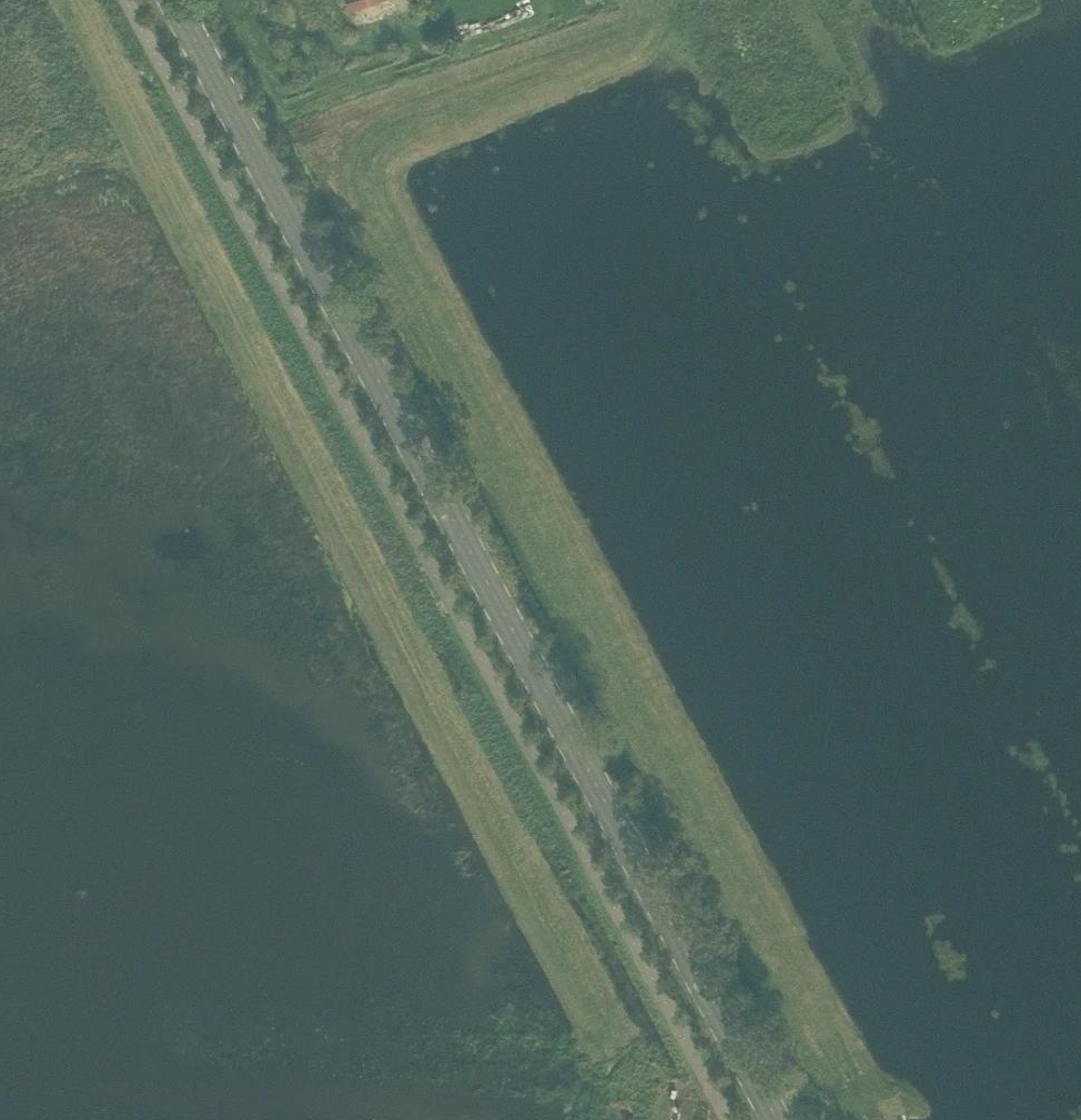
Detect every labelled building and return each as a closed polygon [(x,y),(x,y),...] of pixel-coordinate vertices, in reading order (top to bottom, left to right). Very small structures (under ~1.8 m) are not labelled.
[(352,11),(385,0),(348,0),(352,11)]
